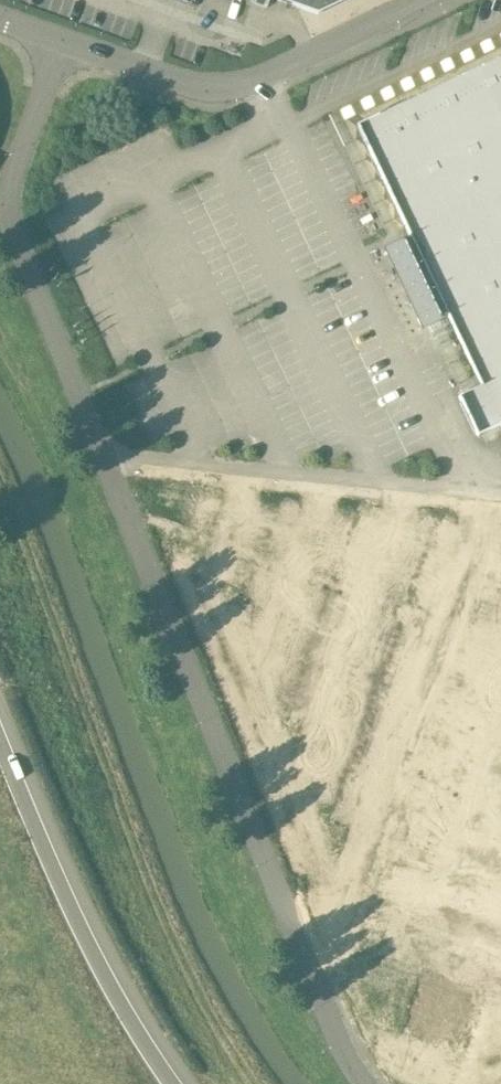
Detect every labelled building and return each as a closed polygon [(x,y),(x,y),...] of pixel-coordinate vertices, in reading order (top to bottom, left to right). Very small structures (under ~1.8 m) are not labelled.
[(319,14),(348,0),(279,0),(319,14)] [(357,125),(410,237),(387,248),(424,327),(448,316),(481,385),(458,396),(461,402),(460,403),(474,431),(475,431),(478,437),(500,426),(500,427),(500,57),(357,125)]
